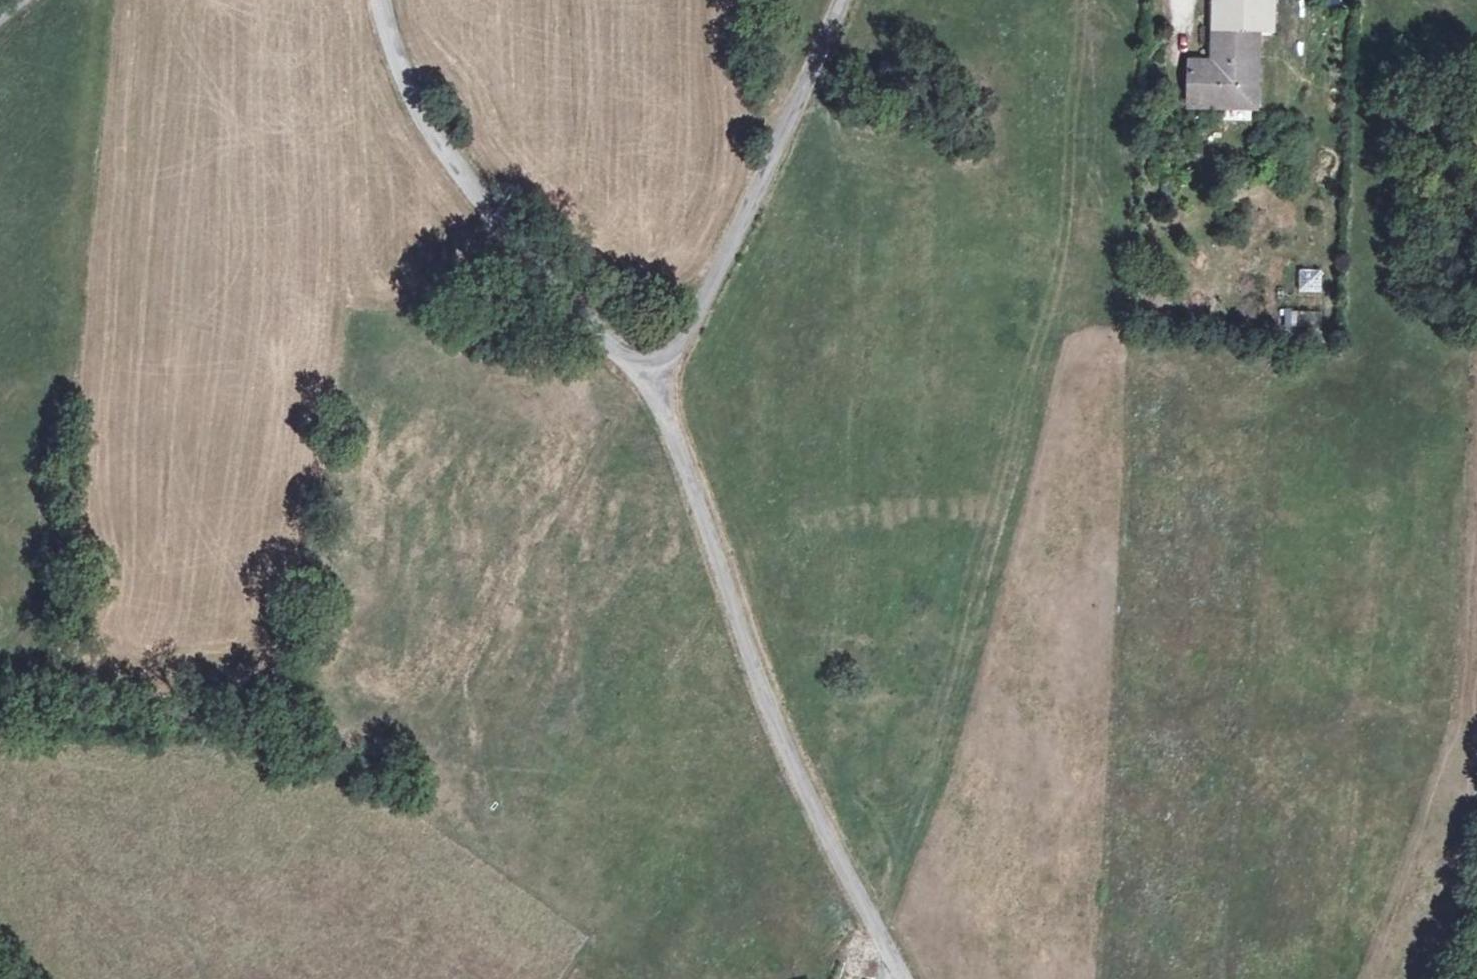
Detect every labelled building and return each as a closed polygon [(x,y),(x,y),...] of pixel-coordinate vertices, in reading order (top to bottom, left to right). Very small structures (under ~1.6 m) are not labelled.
[(1214,61),(1190,62),(1189,104),(1257,106),(1260,29),(1261,14),(1274,14),(1275,0),(1216,0),(1214,61)] [(1274,30),(1274,14),(1261,14),(1260,29),(1274,30)]
